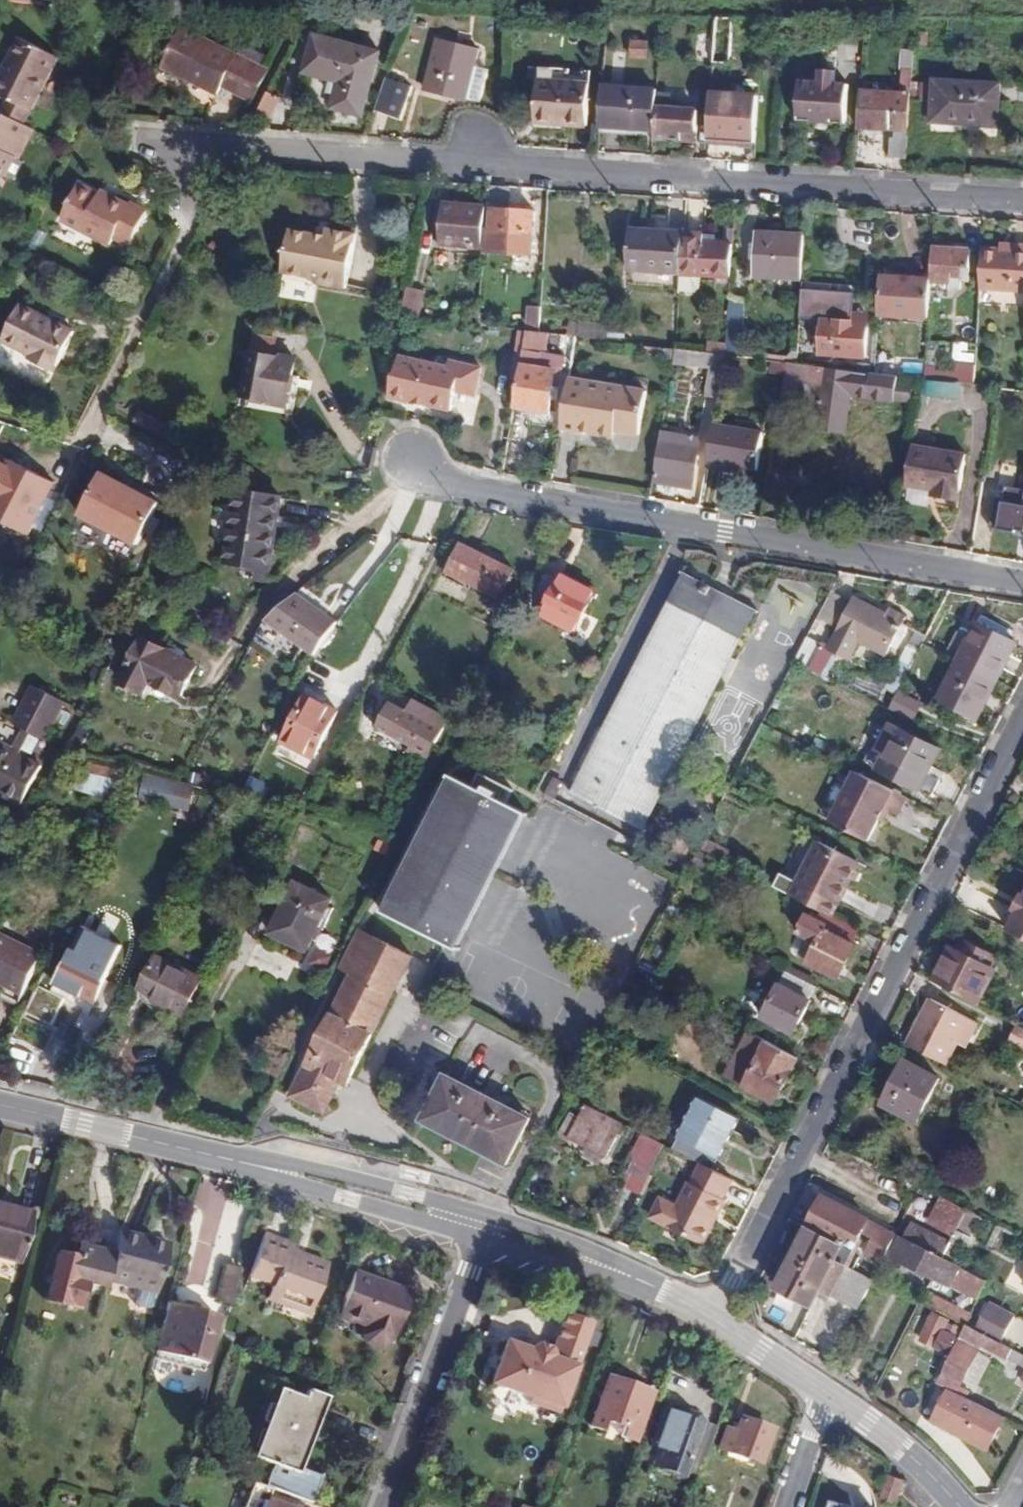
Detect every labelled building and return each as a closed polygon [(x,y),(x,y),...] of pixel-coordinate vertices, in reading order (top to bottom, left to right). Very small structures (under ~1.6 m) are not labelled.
[(252,101),(268,71),(181,26),(163,63),(191,77),(189,81),(218,95),(222,86),(252,101)] [(927,48),(928,32),(918,32),(917,47),(927,48)] [(363,117),(381,52),(314,34),(304,73),(338,82),(331,108),(363,117)] [(24,123),(59,57),(20,37),(6,64),(8,65),(0,81),(0,95),(7,98),(0,111),(24,123)] [(480,50),(437,40),(425,89),(467,100),(467,97),(480,100),(488,69),(476,66),(480,50)] [(648,59),(648,42),(630,41),(630,58),(648,59)] [(907,159),(914,50),(900,49),(899,69),(901,69),(899,92),(860,88),(858,128),(896,131),(896,139),(891,139),(890,158),(907,159)] [(191,77),(163,63),(161,66),(189,81),(191,77)] [(591,71),(539,67),(535,123),(588,126),(591,71)] [(821,83),(800,81),(797,121),(846,124),(848,85),(834,84),(835,71),(821,70),(821,83)] [(413,86),(386,77),(375,110),(401,119),(413,86)] [(998,122),(1001,84),(934,80),(931,123),(966,125),(966,120),(998,122)] [(657,108),(658,90),(603,86),(600,127),(655,131),(657,108)] [(755,140),(758,93),(712,90),(709,137),(755,140)] [(282,98),(268,91),(254,118),(273,120),(282,98)] [(698,110),(657,108),(655,131),(654,139),(681,141),(682,133),(697,134),(698,110)] [(36,130),(24,123),(0,111),(0,110),(0,181),(3,175),(19,140),(29,144),(36,130)] [(682,133),(681,141),(696,141),(697,134),(682,133)] [(22,158),(29,144),(19,140),(3,175),(9,178),(19,157),(22,158)] [(111,198),(100,193),(80,182),(60,220),(111,246),(115,239),(130,247),(148,211),(130,202),(129,204),(112,196),(111,198)] [(510,210),(511,187),(487,186),(486,207),(483,248),(483,252),(534,254),(536,211),(510,210)] [(101,190),(100,193),(111,198),(112,196),(101,190)] [(439,244),(483,248),(486,207),(443,203),(439,244)] [(326,237),(290,230),(283,273),(312,279),(316,284),(347,289),(357,235),(327,229),(326,237)] [(627,269),(681,273),(684,232),(630,229),(627,269)] [(681,273),(701,275),(731,277),(734,244),(704,242),(705,234),(684,232),(681,273)] [(752,276),(803,280),(806,236),(755,232),(752,276)] [(209,248),(214,252),(219,245),(214,241),(209,248)] [(1015,246),(1015,250),(983,249),(980,289),(1022,292),(1022,246),(1015,246)] [(932,279),(931,283),(950,284),(961,285),(962,277),(969,278),(971,248),(934,247),(932,279)] [(700,288),(701,275),(681,273),(679,291),(695,292),(700,288)] [(928,319),(931,279),(881,276),(879,315),(928,319)] [(403,315),(422,318),(425,290),(410,288),(408,287),(403,315)] [(822,320),(852,322),(854,293),(802,290),(800,319),(822,320)] [(726,356),(742,358),(746,298),(730,297),(726,356)] [(54,373),(75,332),(21,304),(2,340),(29,355),(27,359),(54,373)] [(598,325),(599,311),(583,310),(582,323),(598,325)] [(854,322),(868,323),(868,315),(855,314),(854,322)] [(865,357),(868,323),(854,322),(852,322),(822,320),(820,354),(865,357)] [(577,337),(579,325),(580,322),(569,321),(567,336),(577,337)] [(607,342),(608,329),(579,325),(577,337),(607,342)] [(607,342),(625,344),(626,328),(608,326),(608,329),(607,342)] [(541,332),(540,332),(527,331),(514,406),(549,412),(557,365),(562,366),(563,358),(538,354),(541,332)] [(254,333),(251,352),(276,357),(280,338),(254,333)] [(551,333),(548,349),(567,353),(570,337),(551,333)] [(661,358),(663,348),(645,346),(644,356),(661,358)] [(674,359),(675,349),(663,348),(661,358),(674,359)] [(276,357),(251,352),(249,352),(240,398),(287,406),(296,361),(276,357)] [(474,396),(481,367),(449,360),(448,366),(400,355),(396,373),(395,373),(389,397),(452,411),(456,392),(474,396)] [(797,365),(829,368),(830,359),(798,355),(797,365)] [(785,376),(787,363),(771,361),(770,374),(785,376)] [(894,404),(898,378),(829,368),(797,365),(787,363),(785,376),(781,400),(802,403),(803,400),(805,384),(819,386),(818,401),(814,429),(847,434),(852,398),(894,404)] [(973,387),(975,365),(953,364),(952,371),(925,369),(924,381),(973,387)] [(909,379),(924,381),(925,366),(909,365),(909,379)] [(648,390),(571,377),(562,428),(606,435),(607,430),(617,432),(640,435),(648,390)] [(803,400),(818,401),(819,386),(805,384),(803,400)] [(1013,401),(1014,392),(997,390),(996,399),(1013,401)] [(155,434),(160,423),(146,416),(140,426),(155,434)] [(177,432),(160,423),(155,434),(171,442),(177,432)] [(714,424),(707,468),(724,471),(725,466),(738,468),(757,471),(764,432),(714,424)] [(657,458),(653,482),(692,489),(701,438),(662,432),(657,458)] [(967,454),(913,445),(906,487),(932,491),(938,492),(937,497),(961,500),(967,454)] [(54,481),(10,459),(7,465),(0,461),(0,520),(27,533),(54,481)] [(138,544),(160,503),(101,472),(80,514),(138,544)] [(984,474),(974,537),(999,541),(1000,532),(1021,535),(1022,520),(1022,501),(994,497),(997,476),(984,474)] [(226,563),(256,567),(267,569),(269,570),(281,497),(238,490),(226,563)] [(500,599),(514,570),(462,543),(447,572),(500,599)] [(267,569),(256,567),(253,581),(264,583),(267,569)] [(684,571),(606,721),(681,760),(758,610),(684,571)] [(574,630),(594,591),(565,575),(561,582),(545,574),(529,605),(545,613),(544,615),(574,630)] [(846,599),(831,592),(818,618),(832,625),(846,599)] [(338,622),(298,593),(265,619),(313,655),(338,622)] [(830,648),(808,636),(795,661),(823,675),(835,651),(849,658),(858,640),(886,654),(905,616),(891,609),(888,615),(856,598),(830,648)] [(958,660),(997,681),(1016,644),(976,624),(958,660)] [(923,642),(927,636),(915,630),(887,683),(899,689),(923,642)] [(180,698),(197,666),(144,638),(121,681),(143,693),(150,682),(180,698)] [(978,720),(997,681),(958,660),(938,699),(978,720)] [(22,728),(42,689),(35,686),(15,724),(22,728)] [(67,702),(42,689),(22,728),(23,729),(30,733),(47,741),(67,702)] [(899,690),(889,709),(914,722),(924,703),(899,690)] [(314,758),(339,711),(308,694),(283,741),(314,758)] [(428,760),(450,719),(414,699),(408,711),(389,701),(376,726),(411,745),(409,750),(428,760)] [(681,760),(606,721),(570,792),(645,831),(681,760)] [(89,728),(81,724),(74,738),(82,742),(89,728)] [(891,724),(887,732),(899,738),(903,730),(891,724)] [(19,754),(30,733),(23,729),(12,751),(19,754)] [(899,738),(887,732),(877,748),(886,753),(878,769),(919,791),(941,750),(903,730),(899,738)] [(19,754),(12,751),(0,744),(0,794),(20,805),(41,766),(19,754)] [(69,780),(78,784),(83,771),(86,764),(78,760),(69,780)] [(114,778),(119,767),(89,761),(86,771),(83,771),(78,784),(76,787),(108,795),(121,801),(128,783),(114,778)] [(907,797),(856,771),(830,822),(868,841),(886,808),(898,815),(907,797)] [(194,800),(198,785),(182,782),(146,774),(139,787),(152,791),(194,800)] [(562,783),(546,774),(537,791),(554,799),(562,783)] [(384,912),(456,949),(526,813),(453,776),(384,912)] [(880,820),(884,822),(890,810),(886,808),(880,820)] [(731,852),(703,838),(698,848),(726,862),(731,852)] [(839,903),(860,862),(819,840),(797,881),(839,903)] [(333,899),(296,881),(278,918),(271,932),(307,950),(333,899)] [(1020,892),(1011,910),(1014,912),(1005,930),(1022,939),(1022,892),(1020,892)] [(860,929),(822,911),(816,924),(825,928),(808,963),(840,978),(856,945),(853,943),(860,929)] [(347,1088),(413,956),(361,930),(341,968),(352,973),(290,1096),(325,1113),(340,1084),(347,1088)] [(43,953),(0,932),(0,983),(23,995),(43,953)] [(961,937),(955,949),(993,968),(999,956),(961,937)] [(950,947),(943,960),(948,962),(955,949),(950,947)] [(90,1011),(112,969),(99,962),(73,949),(51,991),(90,1011)] [(948,962),(943,960),(933,980),(979,1003),(996,970),(993,968),(955,949),(948,962)] [(183,1015),(202,979),(158,956),(141,988),(156,996),(154,1000),(183,1015)] [(657,971),(641,963),(636,972),(653,980),(657,971)] [(817,987),(787,972),(781,983),(764,1017),(795,1034),(812,1001),(811,1000),(817,987)] [(650,985),(641,981),(632,997),(642,1003),(650,985)] [(962,1035),(971,1039),(979,1023),(930,998),(907,1044),(947,1064),(957,1043),(962,1035)] [(1018,1024),(1010,1040),(1022,1046),(1022,1027),(1018,1024)] [(799,1057),(750,1031),(727,1077),(776,1102),(799,1057)] [(966,1048),(971,1039),(962,1035),(957,1043),(966,1048)] [(918,1121),(940,1077),(906,1060),(884,1104),(918,1121)] [(531,1118),(446,1074),(423,1120),(508,1164),(531,1118)] [(700,1098),(674,1149),(703,1164),(712,1169),(739,1117),(700,1098)] [(624,1123),(587,1104),(580,1117),(570,1112),(559,1134),(568,1138),(606,1158),(624,1123)] [(568,1138),(559,1134),(556,1138),(565,1143),(568,1138)] [(665,1144),(650,1136),(634,1167),(649,1175),(665,1144)] [(724,1199),(734,1180),(712,1169),(703,1164),(693,1183),(691,1182),(678,1207),(662,1198),(652,1217),(704,1244),(727,1200),(724,1199)] [(625,1185),(640,1193),(649,1175),(634,1167),(625,1185)] [(943,1197),(936,1194),(919,1185),(914,1196),(937,1207),(943,1197)] [(813,1306),(821,1290),(858,1309),(896,1233),(823,1197),(777,1287),(813,1306)] [(968,1209),(943,1197),(937,1207),(930,1221),(956,1234),(968,1209)] [(20,1263),(32,1210),(0,1203),(0,1259),(20,1263)] [(959,1264),(983,1217),(968,1209),(956,1234),(944,1257),(959,1264)] [(979,1296),(988,1278),(959,1264),(944,1257),(951,1242),(911,1223),(904,1238),(901,1237),(891,1256),(952,1287),(954,1284),(979,1296)] [(141,1236),(121,1231),(115,1253),(108,1281),(135,1288),(158,1294),(170,1251),(140,1244),(141,1236)] [(329,1264),(306,1255),(304,1260),(295,1256),(297,1252),(299,1246),(266,1233),(250,1277),(272,1285),(268,1299),(295,1309),(298,1304),(312,1310),(329,1264)] [(86,1282),(106,1288),(108,1281),(115,1253),(80,1245),(76,1258),(57,1253),(46,1298),(79,1307),(86,1282)] [(304,1260),(306,1255),(297,1252),(295,1256),(304,1260)] [(218,1303),(231,1307),(240,1273),(226,1269),(218,1303)] [(411,1293),(355,1271),(338,1318),(354,1325),(356,1321),(366,1326),(363,1335),(366,1342),(382,1347),(389,1344),(393,1335),(396,1336),(411,1293)] [(158,1294),(135,1288),(131,1302),(136,1308),(147,1311),(153,1307),(158,1294)] [(965,1324),(971,1312),(926,1290),(921,1302),(965,1324)] [(988,1302),(974,1329),(1000,1342),(1014,1316),(988,1302)] [(185,1304),(183,1310),(194,1313),(196,1308),(185,1304)] [(183,1310),(168,1306),(157,1348),(206,1361),(216,1319),(194,1313),(183,1310)] [(951,1353),(963,1329),(950,1323),(951,1319),(935,1312),(922,1340),(951,1353)] [(553,1350),(538,1345),(528,1349),(505,1341),(490,1384),(562,1408),(579,1358),(589,1329),(592,1322),(566,1313),(553,1350)] [(1000,1342),(974,1329),(965,1324),(963,1329),(951,1353),(937,1381),(939,1383),(966,1396),(970,1389),(960,1384),(981,1344),(1022,1365),(1022,1354),(1000,1342)] [(601,1333),(589,1329),(579,1358),(591,1362),(601,1333)] [(156,1354),(154,1362),(203,1374),(205,1367),(156,1354)] [(638,1442),(657,1389),(638,1385),(638,1388),(607,1378),(591,1425),(601,1430),(605,1420),(623,1427),(621,1435),(638,1442)] [(966,1396),(939,1383),(933,1395),(934,1395),(924,1414),(988,1448),(1005,1417),(966,1396)] [(301,1466),(324,1399),(307,1393),(304,1400),(278,1391),(254,1458),(274,1464),(266,1487),(272,1489),(312,1503),(322,1474),(301,1466)] [(699,1477),(716,1430),(665,1412),(653,1445),(667,1450),(660,1468),(684,1476),(685,1473),(699,1477)] [(760,1463),(773,1431),(740,1419),(735,1432),(725,1429),(718,1448),(760,1463)] [(897,1505),(905,1480),(891,1475),(882,1501),(897,1505)] [(269,1500),(272,1489),(266,1487),(254,1482),(245,1506),(288,1506),(269,1500)] [(828,1497),(825,1506),(857,1506),(828,1497)]
